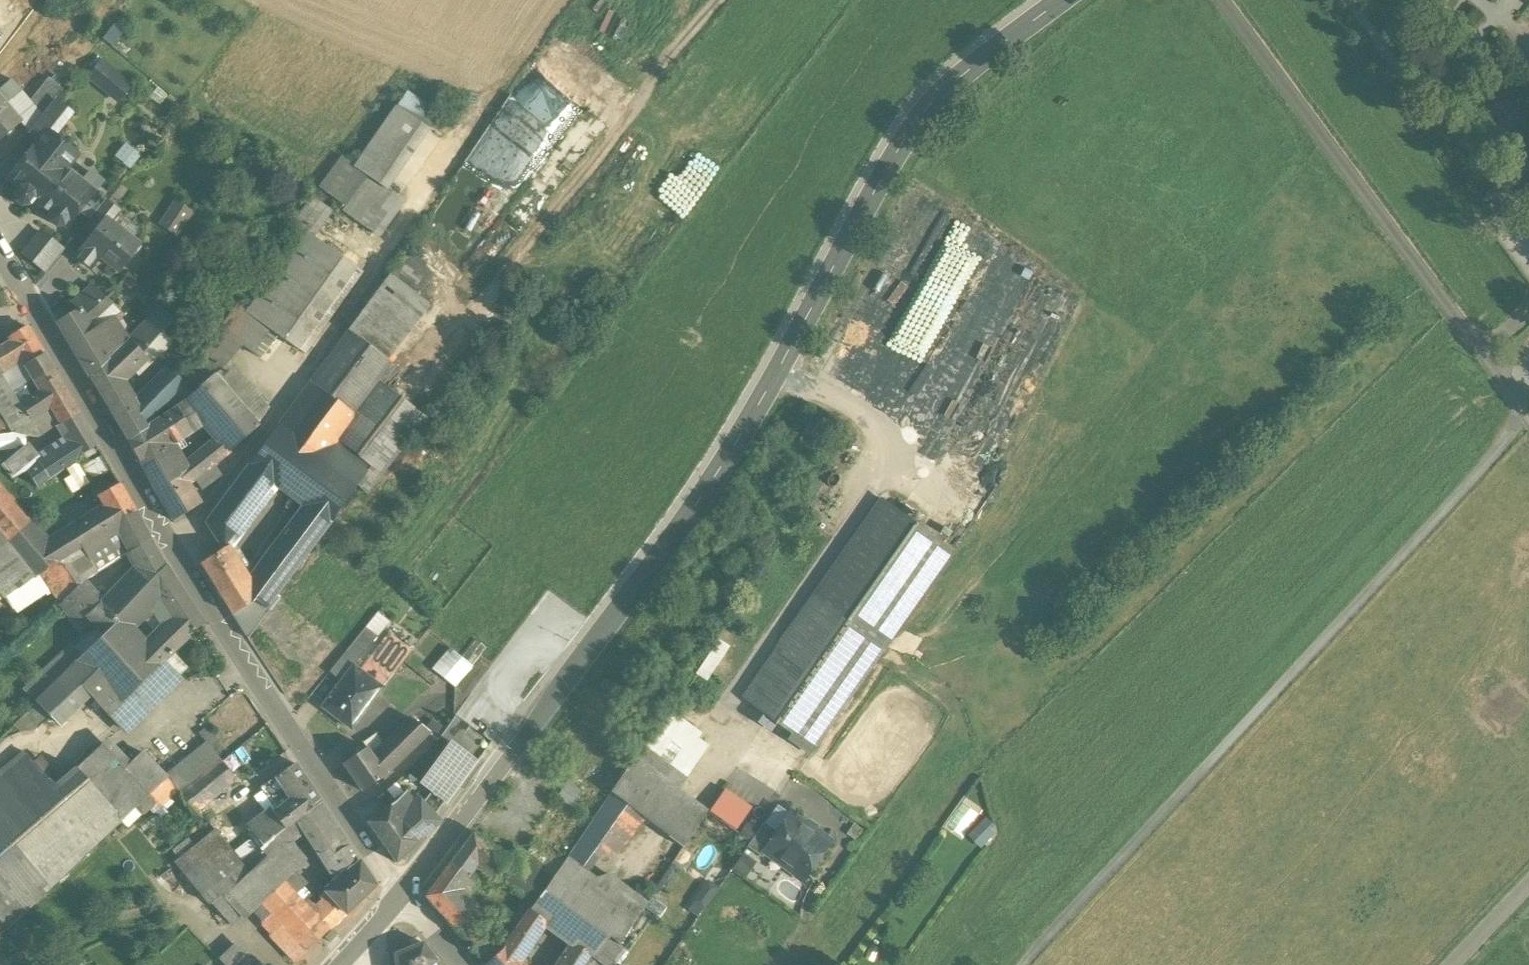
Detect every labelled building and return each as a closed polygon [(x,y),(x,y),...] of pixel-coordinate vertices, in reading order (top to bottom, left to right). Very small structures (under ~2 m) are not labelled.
[(133,82),(102,56),(87,74),(117,100),(133,82)] [(47,79),(28,102),(41,116),(61,90),(47,79)] [(0,90),(0,139),(19,123),(4,105),(20,91),(11,80),(0,90)] [(397,106),(431,125),(439,111),(405,92),(397,106)] [(70,114),(54,101),(28,133),(38,141),(46,131),(52,136),(70,114)] [(396,107),(354,167),(367,176),(387,190),(387,189),(429,130),(396,107)] [(20,164),(8,180),(9,181),(18,188),(14,194),(15,202),(21,207),(29,206),(34,200),(50,214),(49,215),(50,222),(56,226),(63,226),(64,224),(66,226),(91,195),(91,196),(102,183),(90,173),(83,182),(66,169),(77,155),(52,136),(46,131),(38,141),(20,164)] [(141,155),(126,142),(113,156),(129,169),(141,155)] [(9,156),(0,168),(0,183),(5,186),(9,181),(8,180),(20,164),(9,156)] [(345,206),(367,176),(354,167),(342,158),(320,188),(345,206)] [(467,160),(428,235),(474,259),(513,184),(467,160)] [(345,206),(342,210),(379,236),(404,201),(387,189),(387,190),(367,176),(345,206)] [(313,198),(294,224),(303,231),(312,236),(330,211),(313,198)] [(104,201),(82,229),(93,237),(106,220),(111,224),(120,213),(104,201)] [(177,204),(158,233),(171,242),(190,212),(177,204)] [(111,224),(106,220),(93,237),(76,258),(90,269),(100,257),(117,271),(130,254),(137,253),(141,248),(140,242),(135,238),(128,238),(111,224)] [(303,231),(245,314),(280,340),(298,351),(357,268),(312,236),(303,231)] [(64,251),(41,233),(23,254),(47,273),(64,251)] [(388,275),(416,296),(429,276),(424,273),(428,268),(405,251),(388,275)] [(248,263),(240,274),(249,281),(258,270),(256,269),(262,262),(256,257),(250,265),(248,263)] [(388,275),(347,331),(375,351),(416,296),(388,275)] [(111,305),(91,288),(73,306),(77,310),(78,309),(89,327),(111,305)] [(111,305),(89,327),(92,333),(112,320),(121,314),(111,305)] [(264,363),(280,340),(245,314),(235,307),(179,379),(184,383),(178,390),(187,401),(213,375),(229,361),(239,347),(264,363)] [(89,327),(78,309),(77,310),(57,322),(90,377),(127,342),(112,320),(92,333),(89,327)] [(173,321),(161,309),(143,326),(160,333),(161,334),(173,321)] [(160,333),(143,326),(128,340),(142,355),(145,352),(160,333)] [(51,369),(25,327),(9,337),(12,342),(22,357),(22,358),(44,396),(50,406),(59,421),(60,423),(78,413),(51,369)] [(347,331),(309,381),(310,382),(310,381),(341,405),(379,355),(375,351),(347,331)] [(127,342),(90,377),(102,398),(118,383),(145,358),(142,355),(128,340),(127,342)] [(12,433),(50,406),(44,396),(23,408),(1,371),(22,358),(22,357),(12,342),(1,349),(0,348),(0,414),(12,433)] [(247,382),(229,361),(213,375),(242,409),(257,396),(247,382)] [(168,371),(134,407),(129,402),(118,383),(102,398),(127,441),(145,430),(143,426),(166,402),(178,390),(184,383),(179,379),(168,371)] [(242,409),(213,375),(187,401),(186,402),(187,404),(203,422),(218,439),(230,453),(258,427),(257,426),(242,409)] [(341,405),(310,381),(310,382),(276,427),(317,457),(351,413),(341,405)] [(351,413),(317,457),(357,486),(356,486),(366,494),(424,419),(375,381),(351,413)] [(187,404),(186,402),(187,401),(178,390),(166,402),(174,412),(187,404)] [(257,396),(242,409),(257,426),(268,409),(257,396)] [(145,430),(127,441),(139,462),(146,475),(177,454),(170,443),(203,422),(187,404),(174,412),(145,430)] [(50,406),(12,433),(20,442),(26,439),(36,429),(38,432),(59,421),(50,406)] [(70,441),(34,468),(48,479),(58,472),(76,459),(96,445),(78,413),(60,423),(70,441)] [(0,423),(0,465),(12,480),(27,472),(37,488),(48,479),(34,468),(0,423)] [(317,457),(276,427),(249,465),(275,483),(311,509),(329,522),(356,486),(357,486),(317,457)] [(185,466),(177,472),(187,485),(218,463),(230,453),(218,439),(185,466)] [(177,454),(146,475),(152,488),(174,522),(197,507),(198,502),(187,485),(177,472),(185,466),(177,454)] [(103,456),(86,463),(92,478),(110,471),(103,456)] [(80,465),(62,475),(71,491),(89,482),(80,465)] [(249,465),(206,521),(215,536),(242,526),(275,483),(249,465)] [(106,511),(86,522),(96,539),(116,527),(123,541),(143,527),(135,512),(119,485),(98,497),(106,511)] [(0,488),(0,537),(6,544),(30,525),(0,488)] [(882,500),(813,597),(886,648),(954,551),(882,500)] [(311,509),(287,533),(309,550),(329,522),(311,509)] [(86,522),(48,546),(66,551),(70,556),(83,548),(96,539),(86,522)] [(48,546),(30,525),(6,544),(34,577),(37,574),(59,557),(66,551),(48,546)] [(96,539),(83,548),(98,574),(128,555),(129,554),(149,539),(143,527),(123,541),(116,527),(96,539)] [(254,578),(248,586),(255,601),(265,609),(309,550),(287,533),(254,578)] [(13,609),(48,587),(45,583),(37,574),(34,577),(6,544),(0,537),(0,592),(13,609)] [(129,554),(128,555),(136,568),(108,597),(104,592),(99,596),(104,601),(115,619),(165,567),(149,539),(129,554)] [(237,549),(230,549),(227,551),(225,549),(201,564),(232,616),(255,601),(248,586),(254,578),(237,549)] [(59,557),(37,574),(45,583),(66,567),(59,557)] [(165,567),(115,619),(117,622),(128,633),(164,607),(173,620),(191,607),(165,567)] [(69,581),(54,594),(62,604),(70,597),(76,591),(69,581)] [(99,596),(86,582),(76,591),(70,597),(104,636),(117,622),(115,619),(104,601),(99,596)] [(813,597),(743,697),(815,748),(886,648),(813,597)] [(255,601),(232,616),(246,638),(259,622),(268,611),(265,609),(255,601)] [(191,607),(173,620),(174,621),(145,650),(164,663),(187,640),(185,637),(204,626),(191,607)] [(389,622),(377,613),(365,628),(377,637),(389,622)] [(128,633),(117,622),(104,636),(81,657),(82,657),(95,672),(105,684),(95,694),(94,698),(94,700),(94,702),(108,716),(109,715),(123,730),(180,678),(172,668),(164,663),(145,650),(142,648),(128,633)] [(365,628),(346,651),(358,661),(377,637),(365,628)] [(389,633),(360,671),(382,688),(411,650),(389,633)] [(716,638),(699,675),(711,680),(728,643),(716,638)] [(449,649),(432,671),(455,689),(486,649),(475,640),(461,658),(449,649)] [(346,651),(329,673),(340,682),(353,665),(354,666),(358,661),(346,651)] [(82,657),(36,702),(38,705),(49,717),(95,672),(82,657)] [(340,682),(321,707),(351,730),(382,688),(360,671),(354,666),(353,665),(340,682)] [(38,705),(14,726),(20,732),(33,731),(49,717),(38,705)] [(642,747),(685,780),(707,747),(697,741),(700,737),(665,714),(642,747)] [(454,716),(440,737),(450,745),(455,747),(470,727),(454,716)] [(410,721),(372,757),(386,773),(428,734),(410,721)] [(220,742),(207,726),(198,734),(206,744),(207,743),(212,749),(220,742)] [(206,744),(193,754),(207,772),(221,761),(212,749),(207,743),(206,744)] [(124,770),(101,744),(76,769),(123,819),(166,779),(166,778),(165,777),(142,753),(124,770)] [(432,792),(445,802),(447,803),(477,763),(455,747),(450,745),(421,784),(432,792)] [(685,780),(642,747),(611,792),(650,822),(649,823),(682,848),(705,812),(677,790),(685,780)] [(386,773),(372,757),(367,749),(343,764),(361,792),(388,775),(386,773)] [(78,750),(61,767),(68,774),(85,757),(78,750)] [(0,771),(0,921),(7,929),(57,880),(123,819),(76,769),(54,789),(23,752),(0,771)] [(193,754),(165,777),(166,778),(166,779),(180,794),(207,772),(193,754)] [(207,772),(180,794),(196,814),(200,811),(198,808),(235,778),(221,761),(207,772)] [(320,802),(294,764),(262,787),(277,812),(274,814),(272,812),(250,829),(256,838),(263,848),(283,832),(298,819),(320,802)] [(725,787),(709,811),(737,829),(753,806),(725,787)] [(423,803),(418,797),(412,802),(405,792),(396,802),(367,822),(395,862),(441,822),(434,815),(423,803)] [(445,802),(432,792),(423,803),(434,815),(445,802)] [(610,792),(587,826),(603,839),(624,855),(649,823),(650,822),(611,792),(610,792)] [(953,820),(965,831),(983,811),(971,800),(953,820)] [(360,863),(320,803),(320,802),(298,819),(337,881),(350,869),(360,863)] [(802,824),(789,815),(777,832),(764,850),(766,851),(768,853),(775,852),(786,859),(787,866),(800,875),(808,874),(829,843),(815,833),(816,833),(815,830),(806,823),(802,824)] [(982,846),(999,831),(987,818),(971,833),(982,846)] [(763,823),(746,847),(761,858),(766,851),(764,850),(777,832),(763,823)] [(587,826),(566,857),(583,868),(603,839),(587,826)] [(180,860),(176,864),(209,905),(210,904),(229,923),(235,924),(243,916),(243,917),(259,902),(240,881),(250,871),(243,862),(227,845),(216,832),(194,849),(180,860)] [(263,848),(260,850),(266,858),(289,839),(283,832),(263,848)] [(507,859),(473,834),(460,851),(484,868),(494,876),(496,874),(507,859)] [(258,849),(243,862),(250,871),(263,860),(266,858),(260,850),(263,848),(256,838),(252,841),(258,849)] [(263,860),(294,892),(304,883),(295,872),(306,862),(289,839),(266,858),(263,860)] [(188,841),(174,852),(180,860),(194,849),(188,841)] [(484,868),(460,851),(450,864),(475,881),(484,868)] [(526,898),(498,938),(505,947),(517,930),(529,912),(563,861),(554,856),(526,897),(526,898)] [(563,861),(529,912),(543,922),(573,944),(589,955),(592,958),(608,937),(618,945),(645,903),(609,877),(596,878),(583,868),(566,857),(563,861)] [(263,860),(250,871),(240,881),(259,902),(270,914),(294,892),(263,860)] [(337,881),(326,891),(328,894),(346,914),(375,885),(360,863),(350,869),(337,881)] [(450,864),(426,896),(484,964),(504,949),(505,947),(498,938),(463,899),(476,882),(475,881),(450,864)] [(294,892),(270,914),(306,952),(346,914),(328,894),(322,899),(332,911),(320,921),(294,892)] [(543,922),(529,912),(517,930),(531,940),(543,922)] [(306,952),(270,914),(263,920),(262,922),(263,924),(263,926),(295,962),(306,952)] [(504,949),(484,964),(517,964),(515,963),(531,940),(517,930),(505,947),(504,949)] [(608,937),(592,958),(601,964),(611,964),(623,949),(618,945),(608,937)] [(396,954),(394,954),(395,964),(429,964),(435,961),(422,943),(420,944),(421,944),(396,954)] [(559,964),(582,964),(589,955),(573,944),(559,964)] [(246,956),(237,964),(255,964),(246,956)]
